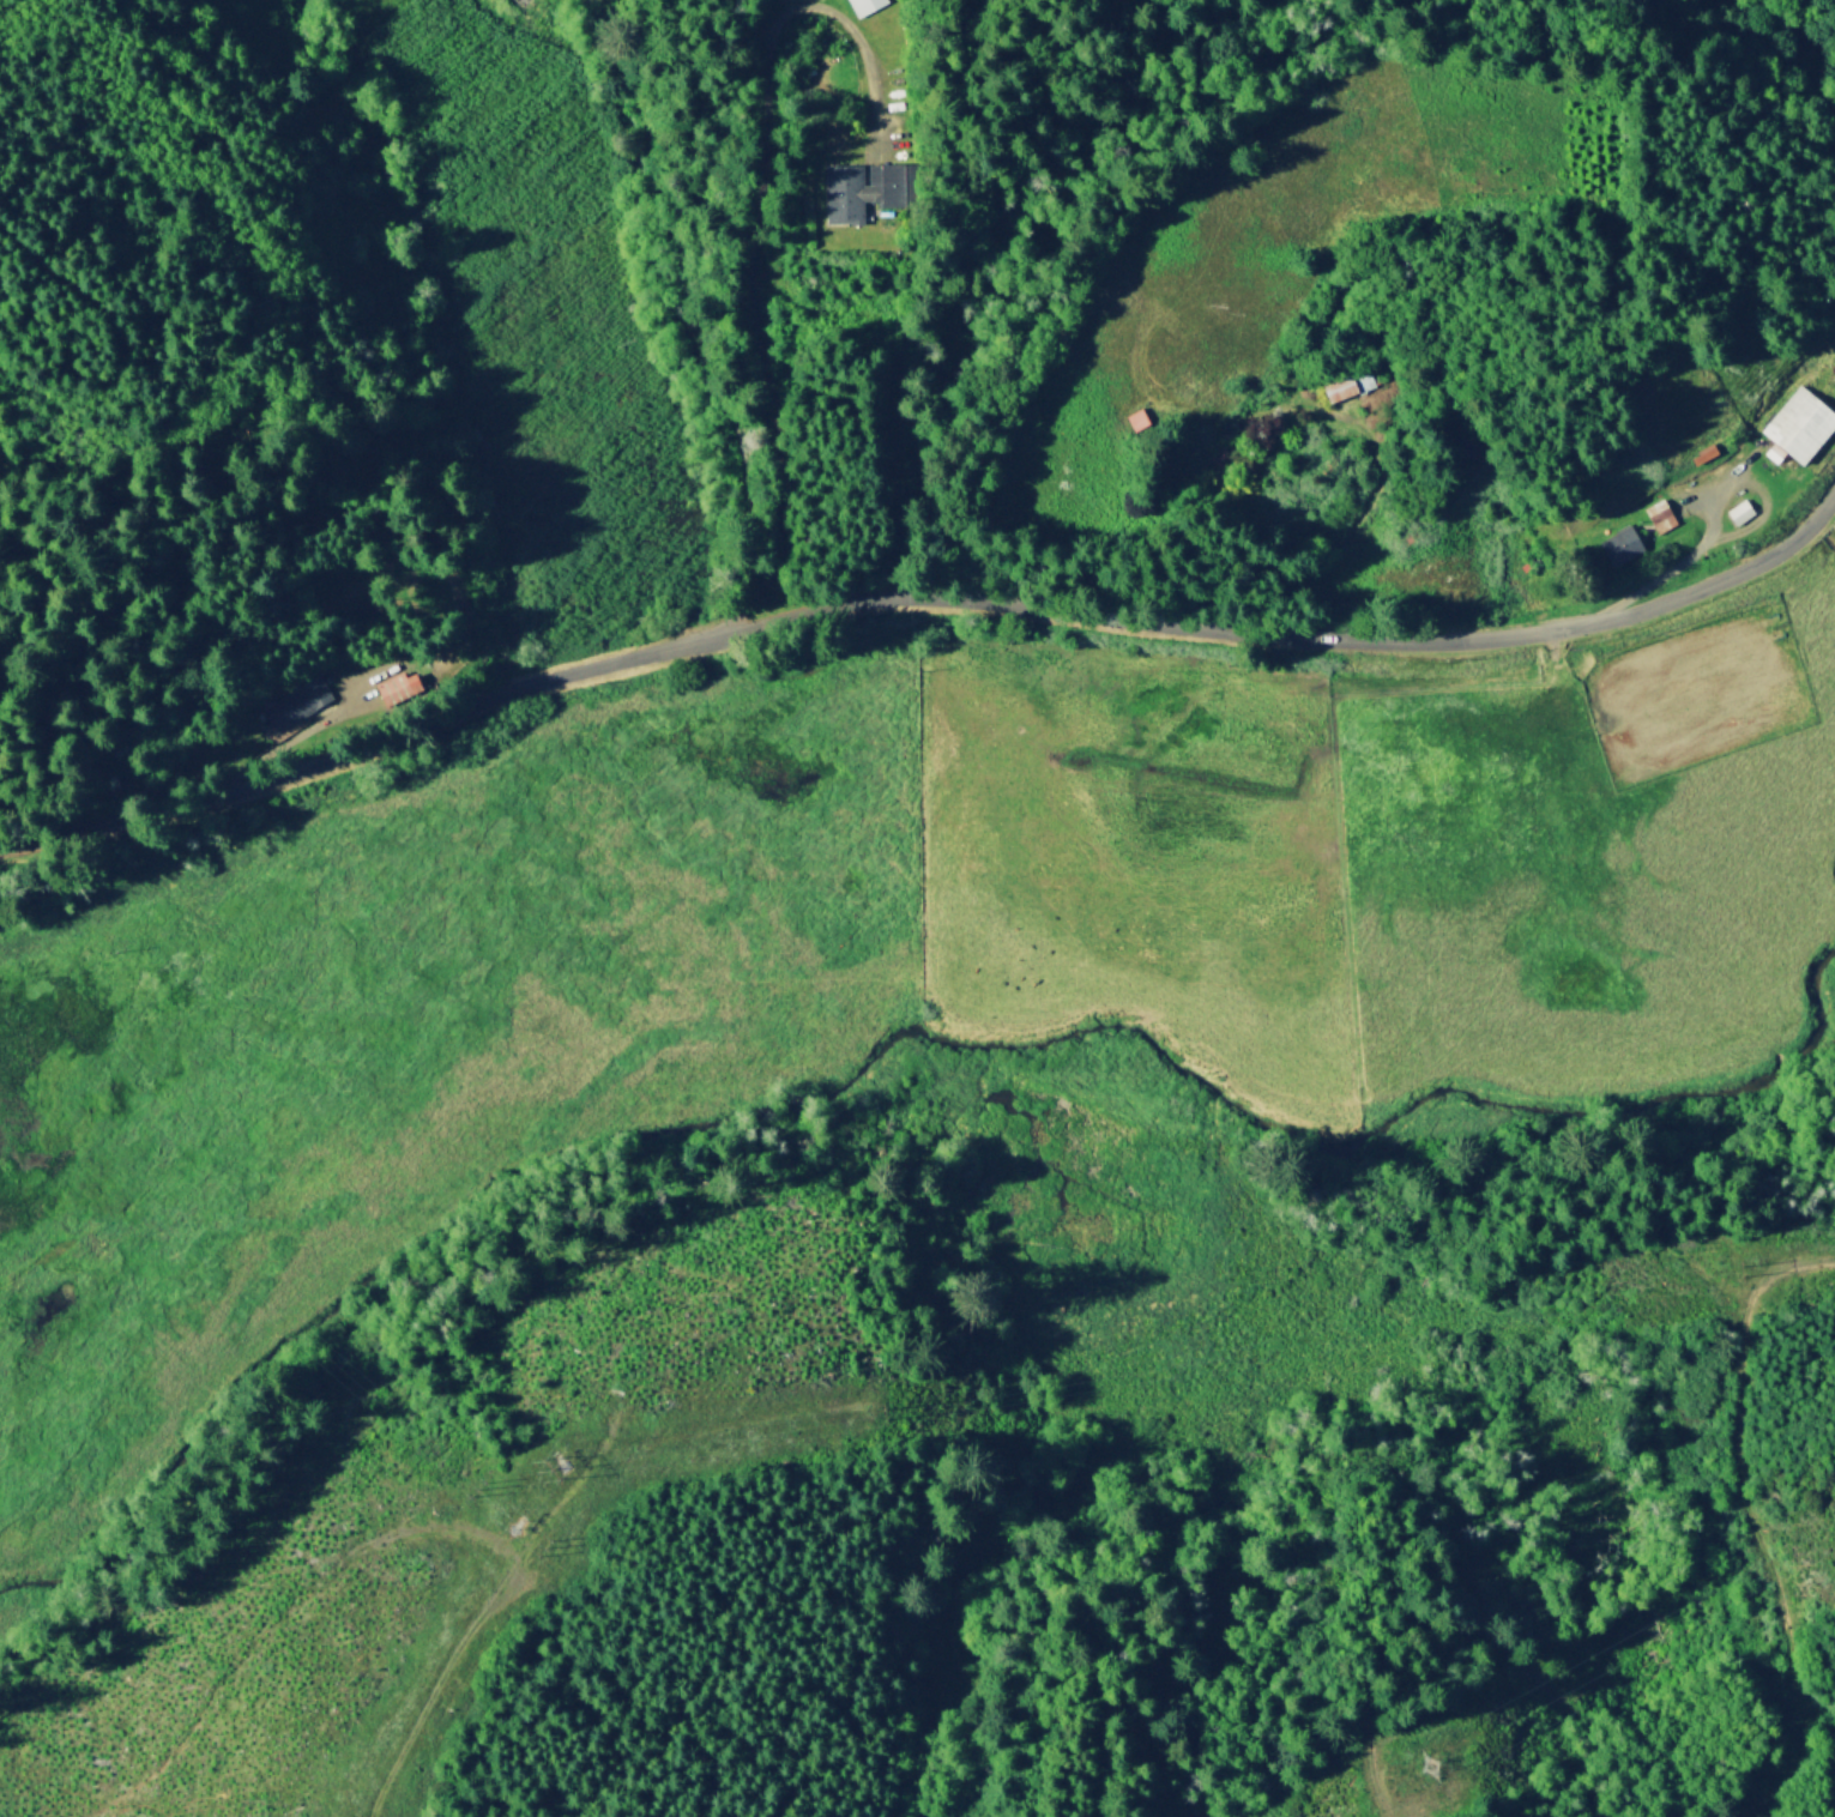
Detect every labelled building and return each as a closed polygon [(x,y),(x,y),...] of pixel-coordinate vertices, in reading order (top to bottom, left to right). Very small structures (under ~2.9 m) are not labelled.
[(856,223),(857,165),(822,164),(821,222),(856,223)] [(1319,382),(1323,400),(1371,387),(1367,369),(1319,382)] [(1793,383),(1755,430),(1768,441),(1759,453),(1771,462),(1779,452),(1797,465),(1834,417),(1793,383)] [(1653,534),(1672,522),(1658,497),(1638,508),(1653,534)] [(1721,510),(1731,525),(1750,512),(1740,498),(1721,510)] [(1605,565),(1638,549),(1626,524),(1593,540),(1605,565)] [(301,714),(294,702),(285,707),(279,695),(255,709),(267,732),(301,714)]
